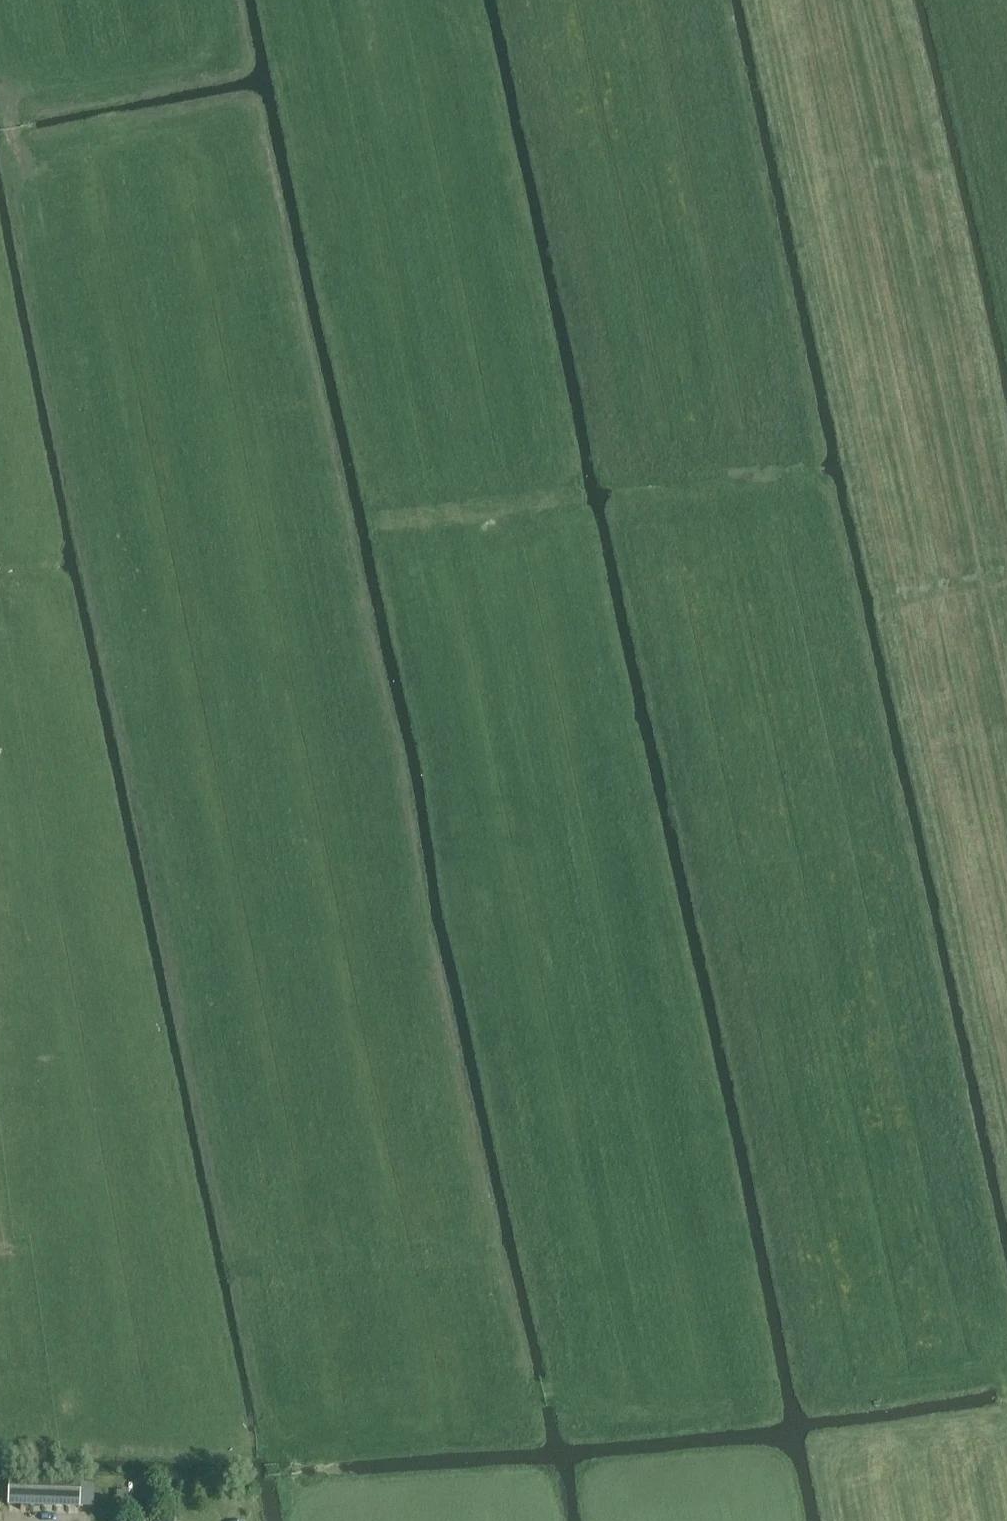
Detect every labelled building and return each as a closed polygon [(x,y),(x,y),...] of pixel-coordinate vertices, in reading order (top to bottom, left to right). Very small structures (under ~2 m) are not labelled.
[(80,1507),(81,1483),(9,1480),(8,1505),(80,1507)]
